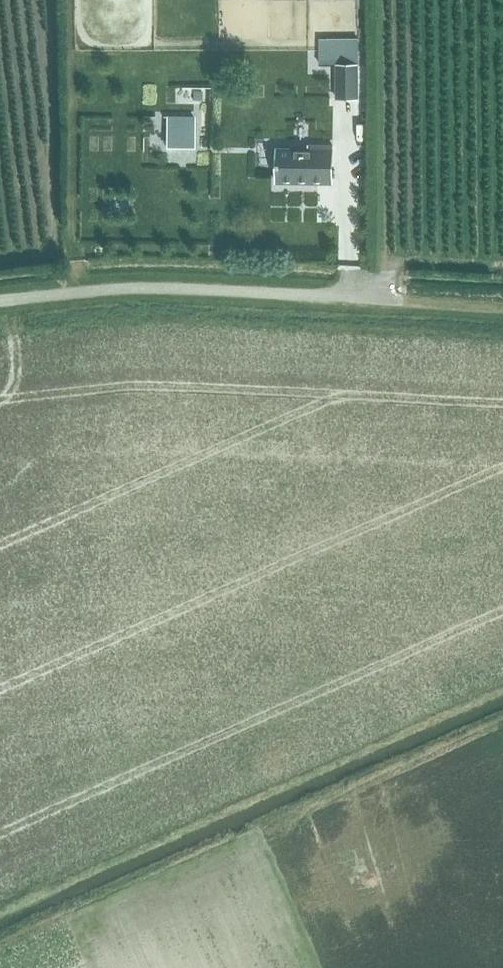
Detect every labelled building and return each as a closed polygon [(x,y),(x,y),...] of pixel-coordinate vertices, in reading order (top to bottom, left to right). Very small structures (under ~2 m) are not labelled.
[(358,46),(321,46),(321,65),(337,65),(337,98),(358,98),(358,46)] [(194,116),(167,116),(167,147),(194,147),(194,116)] [(310,147),(277,147),(277,148),(277,164),(277,182),(333,183),(333,145),(310,144),(310,147)]
